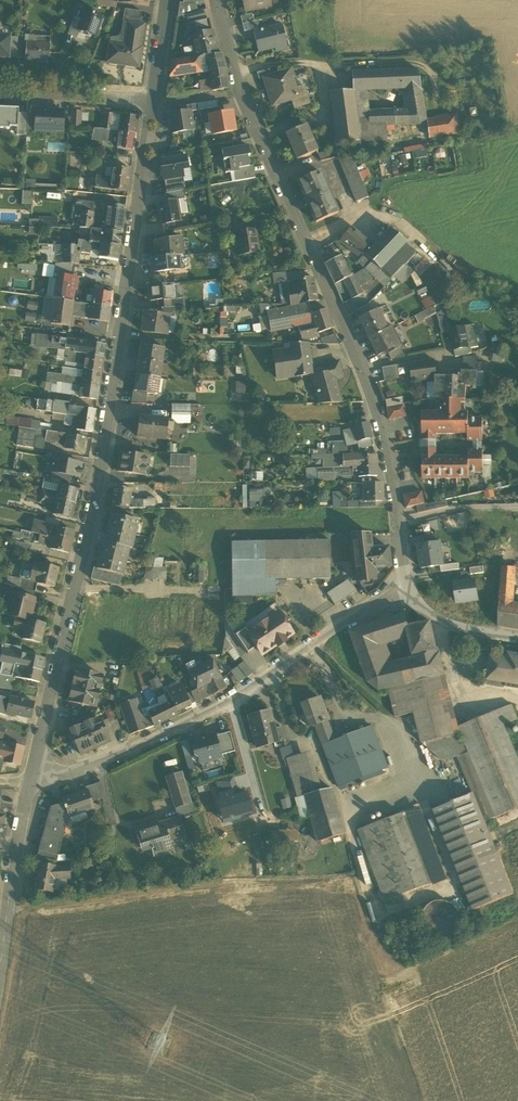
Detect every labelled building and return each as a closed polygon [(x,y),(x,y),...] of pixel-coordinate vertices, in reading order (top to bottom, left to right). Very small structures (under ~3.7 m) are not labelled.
[(256,10),(271,6),(270,0),(242,0),(244,8),(255,5),(256,10)] [(287,0),(280,1),(281,10),(288,9),(287,0)] [(198,12),(196,4),(183,4),(183,3),(179,3),(177,18),(179,17),(186,16),(185,15),(198,12)] [(129,17),(140,19),(141,12),(127,9),(126,17),(129,17)] [(188,24),(193,23),(206,20),(204,10),(198,12),(185,15),(186,16),(188,24)] [(87,33),(95,36),(102,17),(85,11),(82,19),(78,29),(78,30),(79,31),(87,33)] [(241,16),(243,24),(254,21),(252,14),(241,16)] [(70,26),(78,29),(82,19),(74,16),(70,26)] [(208,26),(206,20),(193,23),(195,30),(208,26)] [(256,21),(254,21),(243,24),(244,32),(258,28),(256,21)] [(124,65),(138,67),(140,57),(139,57),(144,25),(139,24),(128,22),(124,45),(109,43),(106,62),(125,65),(124,65)] [(110,38),(109,43),(124,45),(128,22),(123,22),(121,35),(119,37),(110,38)] [(9,37),(9,36),(9,27),(0,26),(0,36),(9,37)] [(76,38),(79,31),(78,30),(78,29),(70,26),(67,35),(76,38)] [(210,32),(208,26),(195,30),(196,36),(210,32)] [(275,49),(275,52),(288,49),(282,26),(254,33),(257,48),(273,44),(275,49)] [(79,31),(76,38),(84,41),(87,33),(79,31)] [(190,37),(192,47),(193,49),(196,48),(198,57),(206,56),(220,54),(218,47),(215,48),(212,32),(210,32),(196,36),(190,37)] [(8,57),(8,45),(9,37),(0,36),(0,57),(8,57)] [(35,45),(50,45),(50,37),(35,36),(35,42),(35,45)] [(25,61),(34,62),(34,61),(48,61),(48,55),(49,55),(50,45),(35,45),(35,42),(26,42),(26,43),(25,58),(25,61)] [(17,43),(17,45),(16,58),(25,58),(26,43),(24,43),(17,43)] [(273,44),(257,48),(259,53),(275,49),(273,44)] [(8,57),(16,58),(17,45),(13,45),(8,45),(8,57)] [(186,59),(198,57),(196,48),(193,49),(192,47),(184,48),(186,59)] [(222,54),(220,54),(206,56),(207,66),(210,81),(212,91),(228,89),(226,73),(225,70),(222,54)] [(170,61),(170,76),(201,72),(200,66),(207,66),(206,56),(198,57),(186,59),(170,61)] [(272,106),(292,100),(296,98),(293,89),(291,81),(294,80),(293,78),(290,69),(271,76),(264,78),(272,106)] [(410,125),(419,124),(426,119),(417,69),(400,70),(403,88),(407,110),(410,125)] [(256,73),(258,80),(264,78),(271,76),(269,70),(256,73)] [(366,90),(403,88),(400,70),(352,72),(353,90),(366,90)] [(300,76),(293,78),(294,80),(291,81),(293,89),(303,86),(300,76)] [(190,83),(192,94),(209,92),(207,81),(190,83)] [(179,85),(180,95),(192,94),(190,83),(179,85)] [(168,86),(166,97),(180,95),(179,85),(168,86)] [(303,86),(293,89),(296,98),(292,100),(295,108),(309,104),(303,86)] [(353,90),(329,91),(336,142),(355,142),(355,145),(360,145),(360,141),(357,119),(353,90)] [(369,111),(366,90),(353,90),(357,119),(368,119),(368,111),(369,111)] [(217,101),(197,104),(198,110),(218,107),(217,101)] [(178,107),(179,113),(198,110),(197,104),(178,107)] [(9,128),(9,126),(17,127),(18,113),(18,109),(0,108),(0,128),(9,128)] [(476,108),(469,109),(470,117),(477,116),(476,108)] [(54,131),(62,131),(63,111),(36,109),(36,114),(35,128),(36,128),(44,128),(44,132),(54,132),(54,131)] [(410,125),(407,110),(369,111),(368,111),(368,119),(357,119),(360,141),(386,140),(386,125),(410,125)] [(71,127),(80,127),(80,121),(80,113),(80,112),(72,112),(71,127)] [(169,115),(172,133),(193,130),(192,120),(189,121),(188,112),(169,115)] [(17,135),(26,135),(26,133),(27,113),(18,113),(17,127),(17,135)] [(26,133),(35,133),(36,128),(35,128),(36,114),(27,113),(26,133)] [(80,113),(80,121),(88,122),(88,113),(80,113)] [(104,113),(103,122),(102,129),(108,130),(111,130),(114,115),(114,114),(104,113)] [(212,134),(235,130),(233,121),(231,121),(229,113),(223,114),(219,115),(218,115),(209,116),(210,123),(212,133),(212,134)] [(455,114),(426,119),(429,138),(458,133),(455,114)] [(114,115),(111,130),(136,134),(138,117),(122,115),(121,115),(114,115)] [(205,134),(212,133),(210,123),(203,124),(205,134)] [(297,159),(314,152),(303,126),(286,133),(289,141),(290,141),(293,149),(297,159)] [(106,142),(108,130),(102,129),(99,129),(93,129),(91,139),(106,142)] [(133,150),(136,134),(111,130),(108,130),(106,142),(111,142),(112,134),(119,135),(117,148),(133,150)] [(240,139),(248,138),(246,130),(239,132),(240,139)] [(48,142),(48,150),(65,150),(65,142),(48,142)] [(403,148),(404,153),(430,149),(429,143),(403,148)] [(240,147),(233,148),(221,150),(225,173),(234,171),(239,171),(238,168),(249,166),(247,156),(249,155),(248,146),(240,147)] [(167,153),(168,159),(183,157),(182,150),(167,153)] [(317,154),(320,161),(335,158),(333,150),(317,154)] [(426,151),(414,153),(415,159),(427,157),(426,151)] [(338,157),(348,183),(361,179),(358,173),(355,165),(352,154),(337,157),(338,157)] [(188,168),(186,156),(183,157),(168,159),(162,160),(163,168),(161,168),(163,181),(164,180),(183,177),(181,169),(188,168)] [(253,165),(249,166),(238,168),(239,171),(234,171),(236,181),(255,178),(253,165)] [(109,190),(127,192),(131,170),(112,167),(112,168),(111,177),(110,181),(109,190)] [(191,168),(188,168),(181,169),(183,177),(184,183),(193,181),(191,168)] [(368,169),(358,173),(361,179),(362,182),(371,179),(368,169)] [(311,213),(315,223),(337,213),(333,204),(323,181),(319,171),(297,181),(301,190),(304,189),(308,198),(305,199),(308,205),(310,204),(314,212),(311,213)] [(183,177),(164,180),(166,193),(183,190),(185,190),(184,183),(183,177)] [(88,187),(109,190),(110,181),(95,179),(89,178),(88,187)] [(368,197),(361,179),(348,183),(355,202),(368,197)] [(35,184),(35,180),(25,180),(25,190),(35,190),(35,187),(35,184)] [(166,193),(164,193),(166,202),(177,200),(185,199),(183,190),(166,193)] [(32,191),(22,191),(22,205),(32,205),(32,191)] [(177,200),(179,214),(187,213),(185,199),(177,200)] [(162,224),(180,221),(179,214),(177,200),(166,202),(158,203),(162,224)] [(79,228),(91,230),(92,217),(94,204),(74,201),(73,212),(82,213),(81,221),(79,228)] [(92,217),(91,230),(121,233),(125,208),(117,206),(115,205),(115,206),(107,205),(106,218),(92,217)] [(82,213),(73,212),(71,212),(70,219),(81,221),(82,213)] [(211,215),(199,217),(201,224),(212,222),(211,215)] [(39,220),(39,228),(58,228),(58,217),(39,217),(39,220)] [(29,228),(39,228),(39,220),(29,220),(29,228)] [(222,224),(223,231),(235,229),(234,222),(222,224)] [(361,252),(364,255),(373,246),(352,228),(340,240),(358,255),(361,252)] [(82,229),(80,241),(81,241),(89,243),(91,230),(82,229)] [(234,233),(238,256),(259,253),(255,229),(234,233)] [(364,255),(380,270),(404,243),(406,242),(389,229),(374,245),(373,246),(364,255)] [(119,247),(121,233),(91,230),(89,243),(119,247)] [(154,235),(155,241),(167,239),(166,233),(154,235)] [(155,241),(157,258),(179,255),(182,255),(180,237),(167,239),(155,241)] [(75,265),(77,265),(79,253),(81,241),(80,241),(78,241),(77,246),(64,245),(64,254),(55,254),(55,263),(70,264),(75,265)] [(117,261),(119,247),(89,243),(81,241),(79,253),(89,254),(90,250),(99,252),(98,258),(117,261)] [(415,255),(404,243),(380,270),(383,273),(391,280),(415,255)] [(54,254),(55,254),(64,254),(64,245),(54,245),(54,251),(54,254)] [(90,250),(89,254),(89,258),(98,259),(98,258),(99,252),(90,250)] [(181,270),(179,255),(157,258),(150,258),(152,273),(181,270)] [(377,281),(383,273),(380,270),(364,255),(357,262),(364,268),(375,279),(377,281)] [(334,284),(343,280),(351,276),(350,275),(341,256),(324,264),(334,284)] [(58,276),(73,278),(75,265),(70,264),(55,264),(53,278),(57,278),(58,276)] [(406,266),(394,278),(402,285),(410,276),(413,273),(406,266)] [(353,275),(359,287),(375,279),(364,268),(353,275)] [(415,272),(413,273),(410,276),(416,288),(423,284),(415,272)] [(272,274),(274,286),(278,285),(287,283),(285,273),(272,274)] [(383,273),(377,281),(384,287),(391,280),(383,273)] [(352,274),(350,275),(351,276),(343,280),(348,291),(352,299),(362,295),(352,274)] [(58,276),(57,278),(54,299),(71,302),(75,278),(73,278),(58,276)] [(57,278),(53,278),(49,277),(46,298),(54,299),(57,278)] [(287,283),(290,305),(291,306),(317,301),(313,278),(287,283)] [(343,280),(334,284),(339,295),(348,291),(343,280)] [(284,305),(290,305),(287,283),(278,285),(281,305),(284,305)] [(148,287),(150,301),(163,299),(163,301),(164,300),(175,299),(173,284),(152,287),(148,287)] [(175,299),(182,298),(181,284),(173,284),(175,299)] [(113,293),(93,290),(91,305),(111,308),(113,293)] [(350,300),(355,310),(366,305),(362,295),(352,299),(350,300)] [(420,302),(425,310),(433,306),(435,305),(429,296),(420,302)] [(54,299),(46,298),(44,298),(40,321),(51,322),(54,299)] [(175,307),(184,307),(183,298),(182,298),(175,299),(164,300),(165,307),(175,307)] [(72,327),(73,317),(70,316),(72,302),(71,302),(54,299),(51,322),(51,324),(72,327)] [(38,303),(28,301),(26,310),(37,311),(38,303)] [(91,305),(72,302),(70,316),(73,317),(89,319),(91,305)] [(111,308),(91,305),(89,319),(109,322),(111,308)] [(259,307),(260,314),(267,313),(284,309),(284,305),(259,307)] [(270,332),(298,326),(313,324),(311,315),(309,305),(284,309),(267,313),(270,332)] [(418,323),(436,313),(433,306),(425,310),(414,316),(418,323)] [(358,319),(368,338),(386,329),(380,317),(385,315),(381,307),(376,310),(358,319)] [(171,317),(174,317),(175,308),(160,308),(159,315),(168,316),(168,317),(171,317)] [(327,309),(311,315),(313,324),(317,334),(333,328),(327,309)] [(442,310),(436,313),(438,320),(444,318),(442,310)] [(36,314),(26,313),(24,321),(35,322),(36,314)] [(261,333),(270,332),(267,313),(260,314),(261,317),(258,317),(261,333)] [(142,332),(152,333),(152,331),(166,333),(168,317),(168,316),(159,315),(158,317),(144,315),(142,332)] [(168,334),(171,317),(168,317),(166,333),(152,331),(152,333),(168,336),(168,334)] [(444,318),(438,320),(442,332),(449,330),(444,318)] [(317,334),(313,324),(298,326),(302,340),(319,337),(317,334)] [(464,327),(464,328),(465,328),(467,344),(470,343),(471,349),(471,348),(478,347),(476,336),(475,329),(474,325),(464,327)] [(472,353),(471,348),(471,349),(470,343),(467,344),(465,328),(464,328),(464,327),(450,329),(455,357),(467,355),(472,353)] [(485,327),(475,329),(476,336),(486,334),(485,327)] [(390,328),(386,329),(368,338),(377,356),(382,353),(385,352),(386,354),(388,354),(399,348),(390,328)] [(47,347),(48,337),(37,335),(35,346),(47,347)] [(323,344),(338,344),(335,335),(321,339),(323,344)] [(73,352),(85,354),(87,343),(67,340),(67,339),(48,337),(47,347),(47,348),(58,349),(59,350),(60,348),(65,349),(74,350),(73,352)] [(105,345),(87,343),(85,354),(93,355),(93,356),(104,358),(105,345)] [(273,352),(277,379),(294,376),(295,377),(311,375),(312,374),(312,372),(311,369),(308,344),(307,344),(290,343),(291,350),(273,352)] [(46,355),(47,347),(35,346),(29,345),(28,352),(46,355)] [(141,346),(139,361),(161,364),(163,348),(153,347),(141,345),(141,346)] [(59,350),(58,349),(56,360),(64,361),(65,349),(60,348),(59,350)] [(388,354),(391,360),(402,354),(399,348),(388,354)] [(65,361),(84,364),(85,354),(73,352),(74,350),(65,349),(64,361),(65,361)] [(505,353),(491,350),(489,360),(502,364),(505,353)] [(93,355),(85,354),(84,364),(83,368),(83,370),(101,373),(104,358),(93,356),(93,355)] [(230,363),(238,366),(241,359),(234,356),(230,363)] [(427,380),(436,379),(436,376),(434,360),(409,363),(412,381),(414,381),(416,383),(420,382),(422,380),(427,380)] [(159,379),(161,364),(139,361),(137,376),(159,379)] [(325,365),(327,373),(341,370),(338,361),(325,365)] [(474,373),(477,373),(477,371),(478,364),(470,364),(464,363),(464,364),(463,371),(474,372),(474,373)] [(313,378),(320,404),(340,403),(340,402),(334,379),(342,377),(341,370),(327,373),(325,365),(317,367),(317,370),(312,372),(312,374),(311,375),(311,378),(313,378)] [(382,368),(384,381),(399,378),(397,365),(382,368)] [(244,366),(238,366),(236,366),(235,374),(244,374),(244,366)] [(81,380),(83,371),(62,368),(61,375),(73,377),(73,378),(81,380)] [(21,378),(22,371),(9,369),(8,376),(21,378)] [(22,371),(21,378),(28,379),(29,370),(22,369),(22,371)] [(83,371),(81,380),(81,386),(88,387),(88,386),(99,388),(101,373),(83,370),(83,371)] [(461,377),(453,377),(452,399),(465,399),(465,398),(466,386),(473,387),(474,373),(474,372),(463,371),(462,371),(461,377)] [(484,372),(477,371),(477,373),(474,373),(473,387),(484,387),(484,372)] [(75,385),(81,386),(81,380),(73,378),(73,377),(61,375),(47,373),(45,383),(52,384),(56,385),(57,382),(75,385)] [(156,394),(159,379),(137,376),(135,390),(135,391),(146,393),(156,394)] [(436,398),(452,399),(453,377),(436,376),(436,379),(436,398)] [(436,379),(427,380),(426,400),(436,398),(436,379)] [(244,381),(235,381),(235,394),(244,394),(244,381)] [(70,395),(79,397),(80,392),(74,391),(75,385),(57,382),(56,385),(52,384),(50,392),(70,395)] [(81,386),(75,385),(74,391),(80,392),(79,397),(97,400),(99,389),(99,388),(88,386),(88,387),(81,386)] [(385,393),(387,399),(396,396),(393,389),(385,393)] [(133,390),(132,397),(131,404),(145,404),(146,399),(146,393),(135,391),(135,390),(133,390)] [(0,393),(0,401),(8,402),(9,395),(0,393)] [(263,393),(255,396),(258,404),(267,400),(263,393)] [(496,399),(499,406),(510,402),(507,395),(496,399)] [(385,400),(386,407),(402,404),(401,397),(387,399),(385,400)] [(465,399),(452,399),(436,398),(436,412),(422,412),(422,440),(436,440),(436,434),(468,434),(468,438),(472,438),(471,441),(473,441),(481,441),(483,441),(483,418),(468,418),(468,412),(465,412),(465,399)] [(35,410),(52,413),(54,401),(42,400),(37,399),(35,410)] [(67,415),(69,403),(60,402),(54,401),(52,413),(53,413),(65,415),(67,415)] [(76,430),(93,432),(96,411),(69,407),(69,403),(67,415),(73,416),(72,427),(71,428),(76,429),(76,430)] [(177,424),(190,424),(190,405),(171,404),(171,418),(177,424)] [(386,407),(388,420),(407,417),(405,404),(402,404),(386,407)] [(65,415),(53,413),(52,420),(63,422),(65,415)] [(67,415),(65,415),(63,422),(63,426),(72,427),(73,416),(67,415)] [(136,436),(166,440),(166,434),(169,435),(170,431),(166,431),(168,422),(168,420),(139,416),(136,436)] [(18,427),(19,418),(6,417),(5,425),(18,427)] [(19,427),(30,429),(31,420),(19,418),(18,427),(19,427)] [(38,430),(39,423),(39,421),(31,420),(30,429),(38,430)] [(39,423),(38,430),(46,431),(47,423),(39,423)] [(357,444),(359,449),(373,445),(367,423),(353,426),(354,429),(357,444)] [(46,436),(46,431),(38,430),(30,429),(19,427),(17,438),(34,441),(35,435),(43,436),(43,435),(46,436)] [(357,444),(354,429),(344,431),(348,446),(357,444)] [(65,448),(84,451),(86,438),(46,431),(46,436),(43,435),(43,436),(43,438),(45,438),(45,439),(66,442),(65,448)] [(341,431),(330,432),(330,440),(341,439),(341,431)] [(43,450),(45,439),(45,438),(43,438),(43,436),(35,435),(34,441),(33,448),(43,450)] [(16,445),(33,448),(34,441),(17,438),(16,445)] [(436,440),(422,440),(422,448),(429,448),(429,456),(436,457),(436,440)] [(481,441),(473,441),(473,450),(482,450),(481,441)] [(473,450),(472,450),(472,453),(468,453),(468,457),(454,457),(436,457),(429,456),(422,456),(422,479),(469,479),(469,473),(483,473),(483,466),(483,455),(483,450),(482,450),(473,450)] [(117,472),(144,475),(145,468),(148,465),(149,457),(120,453),(117,472)] [(170,467),(189,468),(190,455),(177,455),(170,454),(170,467)] [(333,454),(332,454),(326,454),(311,455),(311,459),(322,459),(322,468),(323,468),(333,468),(333,454)] [(352,467),(352,469),(366,468),(366,466),(376,466),(375,455),(339,457),(339,467),(352,467)] [(491,455),(483,455),(483,466),(491,466),(491,455)] [(70,476),(79,477),(81,464),(53,459),(51,472),(70,476)] [(377,476),(376,466),(366,466),(366,468),(352,469),(352,471),(352,472),(354,472),(354,476),(354,477),(358,477),(377,476)] [(483,466),(483,473),(483,478),(491,478),(491,466),(483,466)] [(306,480),(318,479),(317,468),(305,468),(306,480)] [(323,478),(323,468),(322,468),(317,468),(318,479),(318,482),(334,482),(334,478),(323,478)] [(334,472),(333,468),(323,468),(323,478),(334,478),(334,472)] [(60,480),(69,482),(70,476),(51,472),(50,478),(52,479),(60,480)] [(43,482),(42,488),(42,489),(57,493),(58,486),(60,480),(52,479),(51,484),(43,482)] [(164,482),(154,482),(154,491),(164,491),(164,482)] [(375,501),(383,501),(383,483),(363,484),(363,500),(363,501),(375,501)] [(31,485),(29,494),(40,496),(42,489),(42,488),(31,485)] [(42,489),(40,496),(75,504),(78,490),(58,486),(57,493),(42,489)] [(129,509),(137,509),(138,501),(130,501),(132,490),(114,487),(112,507),(125,508),(129,509)] [(266,488),(248,489),(249,502),(266,501),(266,488)] [(493,489),(484,491),(486,499),(495,497),(493,489)] [(340,501),(340,492),(332,492),(333,508),(340,507),(340,501)] [(404,496),(407,508),(425,504),(422,492),(404,496)] [(26,500),(39,503),(40,496),(29,494),(27,494),(26,500)] [(39,503),(45,505),(54,507),(52,512),(52,514),(72,518),(75,504),(40,496),(39,503)] [(147,509),(155,509),(155,504),(155,498),(147,498),(147,501),(147,509)] [(446,499),(436,502),(417,506),(419,513),(437,509),(448,506),(446,499)] [(112,514),(123,517),(125,508),(112,507),(111,507),(110,515),(112,515),(112,514)] [(112,515),(109,528),(131,534),(134,520),(123,517),(112,514),(112,515)] [(44,525),(59,528),(60,520),(46,517),(45,524),(44,525)] [(32,533),(36,534),(71,542),(74,532),(59,528),(44,525),(45,524),(34,521),(32,533)] [(127,547),(131,534),(109,528),(105,542),(125,547),(127,547)] [(20,537),(35,540),(36,534),(32,533),(21,530),(21,533),(13,531),(12,538),(20,540),(20,537)] [(375,579),(374,569),(372,549),(370,533),(351,534),(356,582),(375,579)] [(69,553),(71,542),(36,534),(35,540),(34,542),(51,546),(51,549),(69,553)] [(329,541),(264,542),(265,579),(276,579),(286,579),(330,579),(329,541)] [(14,549),(30,553),(32,545),(16,542),(14,549)] [(122,561),(125,547),(105,542),(103,542),(100,555),(122,561)] [(276,596),(276,584),(276,579),(265,579),(264,542),(231,542),(232,596),(244,596),(252,596),(276,596)] [(443,565),(440,543),(419,545),(422,568),(443,565)] [(388,547),(372,549),(374,569),(390,567),(388,547)] [(119,575),(122,561),(100,555),(98,562),(97,569),(96,570),(119,575)] [(149,558),(147,567),(153,567),(160,567),(162,567),(164,558),(149,558)] [(195,562),(194,584),(202,584),(203,562),(195,562)] [(18,578),(22,579),(29,581),(33,565),(22,563),(18,578)] [(37,583),(53,587),(58,568),(41,564),(40,565),(34,563),(33,565),(29,581),(36,582),(36,583),(37,583)] [(471,574),(484,573),(483,566),(470,568),(471,574)] [(143,579),(153,580),(153,567),(147,567),(146,567),(143,579)] [(517,629),(517,603),(513,603),(515,567),(502,567),(498,626),(506,628),(517,629)] [(91,579),(119,586),(121,575),(119,575),(96,570),(97,569),(93,568),(91,579)] [(22,579),(18,578),(7,576),(5,584),(19,588),(20,588),(22,579)] [(22,579),(20,588),(35,592),(37,583),(36,583),(36,582),(29,581),(22,579)] [(327,593),(335,605),(356,591),(349,579),(327,593)] [(478,599),(475,580),(454,583),(456,602),(478,599)] [(33,598),(35,592),(20,588),(19,588),(18,595),(33,598)] [(10,615),(27,619),(28,620),(30,613),(32,612),(35,599),(33,598),(18,595),(12,593),(9,603),(11,607),(12,607),(10,615)] [(232,596),(232,605),(244,604),(244,603),(244,596),(232,596)] [(257,647),(262,654),(276,644),(277,645),(285,639),(284,639),(292,634),(278,613),(277,613),(274,613),(270,615),(269,619),(249,632),(248,633),(257,647)] [(404,613),(387,619),(394,640),(409,634),(407,627),(409,627),(404,613)] [(9,616),(7,626),(24,630),(27,620),(26,620),(25,623),(16,621),(17,618),(9,616)] [(45,624),(28,620),(27,619),(27,620),(24,630),(22,639),(40,643),(45,624)] [(385,643),(394,640),(387,619),(378,622),(385,643)] [(378,645),(385,643),(378,622),(350,631),(368,682),(379,691),(390,688),(395,717),(414,713),(437,707),(430,679),(440,677),(445,675),(439,648),(436,648),(436,649),(415,654),(416,658),(386,666),(378,645)] [(409,634),(415,654),(436,649),(436,648),(430,623),(422,624),(416,625),(416,626),(409,627),(407,627),(409,634)] [(234,634),(247,653),(257,647),(248,633),(249,632),(245,627),(234,634)] [(225,637),(222,654),(222,655),(227,652),(233,647),(225,637)] [(1,650),(3,651),(4,651),(20,654),(22,648),(2,643),(1,650)] [(240,657),(233,647),(227,652),(234,661),(240,657)] [(20,654),(4,651),(3,651),(1,661),(2,661),(0,670),(0,675),(2,675),(12,677),(15,665),(31,667),(31,669),(42,671),(45,659),(20,654)] [(517,684),(517,656),(509,654),(508,658),(491,656),(488,675),(505,678),(505,682),(517,684)] [(195,686),(197,690),(221,678),(213,660),(194,669),(191,663),(185,665),(195,686)] [(231,671),(239,683),(253,673),(244,661),(231,671)] [(42,671),(31,669),(31,667),(15,665),(12,677),(2,675),(0,686),(0,688),(11,690),(14,678),(15,677),(39,683),(42,671)] [(73,684),(72,686),(95,691),(97,686),(100,685),(102,676),(76,670),(75,673),(72,684),(73,684)] [(162,687),(158,677),(148,681),(152,691),(162,687)] [(437,707),(414,713),(421,743),(422,743),(445,738),(455,734),(440,677),(430,679),(437,707)] [(226,688),(221,678),(197,690),(191,693),(195,702),(226,688)] [(187,683),(181,686),(185,695),(191,692),(187,683)] [(99,692),(95,691),(72,686),(72,687),(69,698),(69,701),(92,707),(93,701),(97,700),(99,692)] [(167,693),(171,702),(172,701),(177,711),(190,705),(185,695),(181,686),(167,693)] [(0,691),(0,697),(9,699),(9,697),(10,692),(0,691)] [(185,695),(190,705),(195,702),(191,693),(191,692),(185,695)] [(158,703),(160,707),(168,703),(165,694),(157,698),(158,703)] [(31,719),(35,702),(9,697),(9,699),(0,697),(0,714),(6,715),(6,713),(31,719)] [(309,726),(314,725),(327,720),(328,719),(325,711),(324,711),(319,698),(301,704),(304,713),(306,712),(311,725),(309,726)] [(146,729),(154,726),(149,716),(143,719),(140,709),(136,699),(119,704),(129,735),(146,729)] [(178,714),(177,711),(172,701),(171,702),(168,703),(160,707),(147,713),(149,716),(154,726),(178,714)] [(160,707),(158,703),(145,708),(147,713),(160,707)] [(468,753),(495,817),(517,808),(517,759),(504,725),(517,719),(512,704),(458,727),(468,753)] [(114,716),(111,708),(104,711),(108,719),(114,716)] [(147,713),(145,708),(140,709),(143,719),(149,716),(147,713)] [(248,718),(256,747),(266,745),(265,741),(277,738),(275,728),(270,710),(257,714),(258,716),(248,718)] [(84,723),(85,726),(95,748),(109,742),(100,720),(94,722),(92,720),(84,723)] [(322,747),(323,746),(322,745),(335,740),(327,720),(314,725),(322,747)] [(80,755),(95,748),(85,726),(80,729),(77,726),(69,730),(80,755)] [(372,726),(335,740),(322,745),(323,746),(338,787),(387,768),(374,732),(372,726)] [(277,738),(277,742),(285,740),(281,727),(275,728),(277,738)] [(230,732),(215,736),(220,755),(235,751),(230,732)] [(221,757),(220,755),(215,736),(214,734),(207,736),(204,734),(200,735),(198,738),(193,739),(195,745),(193,749),(194,755),(198,757),(200,763),(213,759),(221,757)] [(422,743),(442,761),(468,752),(456,734),(455,734),(445,738),(422,743)] [(185,757),(191,755),(186,740),(180,742),(185,757)] [(3,761),(20,765),(24,748),(2,742),(0,742),(0,771),(3,761)] [(286,758),(293,756),(290,746),(280,749),(283,759),(286,758)] [(304,796),(314,793),(303,753),(293,756),(286,758),(303,818),(310,816),(304,796)] [(484,822),(495,817),(468,753),(458,757),(473,793),(433,809),(473,910),(513,894),(485,822),(484,822)] [(191,755),(185,757),(190,772),(196,770),(191,755)] [(213,759),(200,763),(202,772),(215,768),(213,759)] [(175,808),(176,808),(191,804),(181,772),(166,777),(166,778),(168,777),(177,807),(175,808)] [(220,794),(235,790),(232,777),(217,781),(220,794)] [(87,791),(91,801),(102,797),(100,782),(85,787),(86,791),(87,791)] [(310,816),(311,821),(339,813),(331,788),(314,793),(304,796),(310,816)] [(237,816),(251,812),(246,793),(245,793),(237,796),(235,791),(235,790),(220,794),(222,800),(218,801),(221,810),(226,809),(229,821),(238,819),(237,816)] [(62,798),(63,802),(64,802),(69,817),(71,816),(85,811),(93,809),(91,801),(87,791),(86,791),(72,796),(71,795),(62,798)] [(292,808),(289,798),(280,800),(283,810),(292,808)] [(191,804),(176,808),(178,817),(201,810),(198,801),(191,804)] [(69,817),(64,802),(63,802),(50,807),(42,838),(61,843),(69,817)] [(406,812),(433,883),(446,878),(419,807),(406,812)] [(224,822),(229,821),(226,809),(221,810),(224,822)] [(88,819),(85,811),(71,816),(73,824),(88,819)] [(406,812),(402,814),(429,885),(433,883),(406,812)] [(311,821),(317,842),(345,834),(339,813),(311,821)] [(385,901),(429,885),(402,814),(358,830),(385,901)] [(152,844),(155,855),(170,850),(167,840),(185,834),(180,818),(159,825),(158,821),(144,826),(145,829),(135,832),(140,848),(152,844)] [(264,841),(276,841),(284,841),(284,833),(264,832),(264,841)] [(297,833),(284,833),(284,841),(287,841),(297,841),(297,833)] [(42,838),(39,850),(51,854),(57,855),(58,856),(58,855),(61,843),(42,838)] [(287,841),(284,841),(276,841),(275,849),(286,850),(287,841)] [(49,861),(51,854),(39,850),(37,858),(49,861)] [(96,852),(88,853),(89,864),(97,863),(96,852)] [(56,863),(58,856),(57,855),(51,854),(49,861),(56,863)] [(58,856),(56,863),(66,862),(65,854),(58,855),(58,856)] [(283,864),(297,863),(297,855),(283,855),(283,864)] [(51,891),(53,879),(55,868),(56,867),(39,865),(35,889),(51,892),(51,891)] [(69,867),(55,868),(53,879),(66,878),(69,878),(69,867)] [(51,891),(67,890),(66,878),(53,879),(51,891)] [(422,920),(426,931),(433,936),(444,937),(455,931),(459,922),(458,914),(453,906),(443,901),(436,901),(428,906),(424,912),(422,920)]
